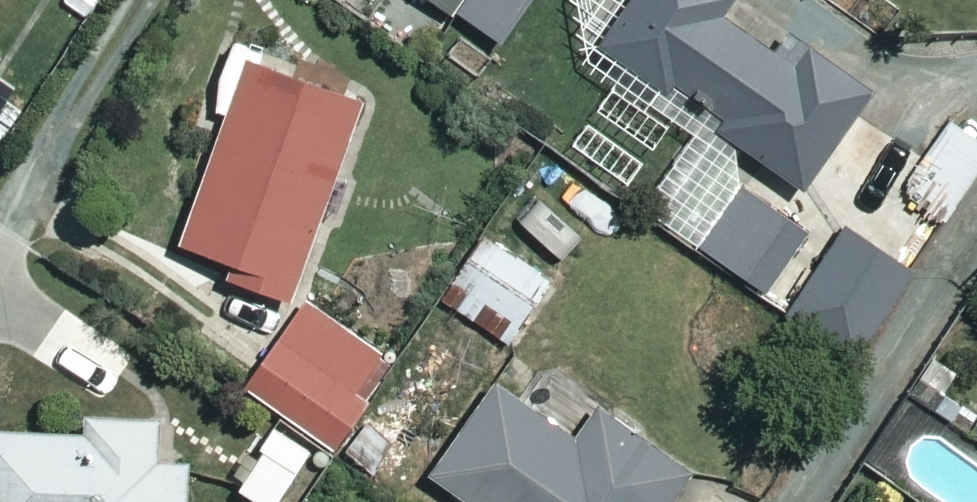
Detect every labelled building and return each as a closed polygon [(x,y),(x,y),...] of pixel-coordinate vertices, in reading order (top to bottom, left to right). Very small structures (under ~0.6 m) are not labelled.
[(455,19),(469,0),(429,0),(455,19)] [(729,0),(645,0),(606,55),(806,199),(875,103),(729,0)] [(841,7),(886,41),(917,0),(846,0),(841,7)] [(272,61),(241,49),(215,118),(234,125),(183,255),(237,275),(232,288),(290,310),(364,118),(264,80),(272,61)] [(954,129),(906,197),(947,225),(976,182),(976,145),(954,129)] [(814,247),(744,200),(705,257),(775,305),(814,247)] [(917,286),(845,239),(790,325),(862,371),(917,286)] [(556,288),(490,243),(447,306),(514,351),(556,288)] [(395,367),(306,312),(248,404),(337,460),(395,367)] [(503,391),(434,486),(457,501),(685,501),(696,487),(602,420),(582,448),(503,391)] [(92,426),(92,443),(0,440),(0,501),(192,501),(193,471),(163,470),(164,428),(92,426)]
